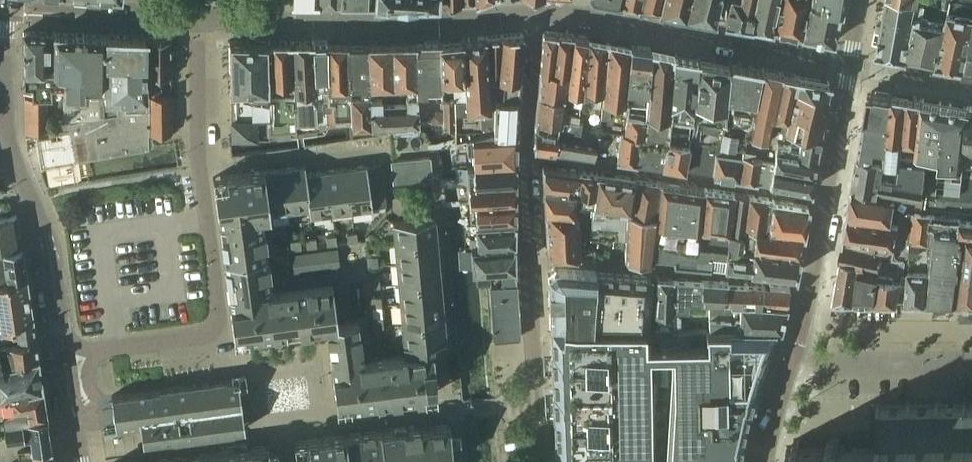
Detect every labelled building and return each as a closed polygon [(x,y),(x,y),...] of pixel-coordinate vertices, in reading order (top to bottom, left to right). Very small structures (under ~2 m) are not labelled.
[(686,0),(660,0),(658,6),(683,11),(686,0)] [(719,0),(686,0),(683,11),(714,17),(719,0)] [(724,19),(737,21),(751,23),(755,0),(729,0),(724,19)] [(751,23),(752,23),(772,27),(778,0),(755,0),(751,23)] [(808,3),(809,0),(778,0),(772,27),(802,34),(808,3)] [(842,0),(809,0),(808,3),(840,10),(842,0)] [(931,4),(930,4),(930,2),(924,1),(920,0),(885,0),(881,27),(876,26),(874,37),(879,38),(879,40),(878,48),(877,48),(877,49),(878,50),(878,49),(887,50),(887,51),(888,51),(888,50),(892,51),(892,52),(893,52),(893,51),(901,53),(902,54),(902,53),(906,54),(914,11),(929,13),(931,4)] [(969,1),(964,0),(951,0),(949,7),(937,59),(937,60),(957,63),(969,1)] [(969,1),(957,63),(971,65),(971,2),(969,1)] [(834,41),(840,10),(808,3),(802,34),(834,41)] [(937,59),(949,7),(939,5),(931,4),(929,13),(914,11),(906,54),(907,54),(908,54),(909,55),(909,54),(913,55),(937,59)] [(45,57),(45,32),(24,31),(24,57),(45,57)] [(539,84),(538,94),(567,96),(569,87),(574,34),(562,33),(544,31),(540,69),(539,84)] [(104,98),(106,34),(45,32),(45,57),(45,64),(54,65),(53,70),(63,70),(63,86),(62,119),(83,119),(83,118),(104,118),(104,98)] [(522,57),(523,33),(486,36),(486,37),(485,37),(487,60),(522,57)] [(146,75),(146,36),(106,34),(104,98),(108,98),(117,97),(147,96),(147,95),(147,75),(146,75)] [(583,91),(589,37),(574,34),(569,87),(567,96),(566,101),(565,111),(572,112),(571,117),(578,118),(581,104),(582,98),(570,96),(571,89),(583,91)] [(146,75),(147,75),(147,95),(161,95),(161,75),(171,75),(171,37),(146,36),(146,75)] [(466,97),(454,97),(455,124),(456,137),(456,139),(466,136),(493,128),(493,126),(495,106),(495,98),(490,98),(487,60),(485,37),(463,39),(466,97)] [(625,100),(631,45),(589,37),(583,91),(582,98),(581,104),(604,107),(624,110),(625,100)] [(466,97),(463,39),(439,40),(443,122),(443,124),(455,124),(454,97),(466,97)] [(269,135),(267,41),(230,40),(230,48),(230,78),(231,136),(269,135)] [(443,122),(439,40),(414,41),(418,122),(443,122)] [(294,133),(292,41),(267,41),(269,135),(294,133)] [(316,127),(315,87),(313,41),(292,41),(294,133),(317,131),(316,127)] [(328,87),(327,41),(313,41),(315,87),(321,87),(328,87)] [(350,86),(348,41),(327,41),(328,87),(350,86)] [(371,122),(367,41),(348,41),(350,86),(351,123),(371,122)] [(418,122),(414,41),(367,41),(371,122),(371,124),(418,122)] [(645,114),(652,48),(631,45),(625,100),(624,110),(626,111),(645,114)] [(668,106),(673,52),(652,48),(645,114),(669,117),(670,106),(668,106)] [(665,148),(663,164),(686,168),(690,132),(692,115),(699,56),(698,56),(686,54),(675,52),(673,52),(668,106),(670,106),(669,117),(666,139),(665,148)] [(724,121),(730,62),(699,56),(692,115),(701,116),(699,133),(690,132),(686,168),(714,172),(716,152),(724,121)] [(45,64),(45,57),(24,57),(24,84),(24,92),(32,93),(32,96),(45,96),(51,96),(51,85),(63,86),(63,70),(53,70),(54,65),(45,64)] [(519,98),(522,57),(487,60),(490,98),(495,98),(519,98)] [(751,128),(762,68),(730,62),(724,121),(716,152),(732,154),(742,155),(743,150),(742,149),(746,127),(751,128)] [(774,157),(775,152),(778,137),(783,138),(785,127),(786,127),(790,109),(798,75),(762,68),(751,128),(746,127),(742,149),(743,150),(742,155),(739,176),(757,178),(761,155),(774,157)] [(825,103),(829,83),(829,81),(822,80),(798,75),(790,109),(823,116),(825,103)] [(351,124),(351,123),(350,86),(328,87),(321,87),(322,106),(325,106),(326,126),(351,124)] [(322,106),(321,87),(315,87),(316,127),(326,126),(325,106),(322,106)] [(892,94),(873,90),(869,90),(864,119),(858,153),(885,158),(885,156),(892,94)] [(535,114),(535,117),(559,120),(563,121),(564,116),(565,111),(566,101),(567,96),(538,94),(537,98),(535,114)] [(917,139),(922,99),(892,94),(885,156),(900,159),(901,144),(902,136),(917,139)] [(104,98),(104,118),(83,118),(83,119),(62,119),(62,131),(47,131),(47,140),(69,136),(72,161),(147,147),(147,133),(171,133),(171,95),(161,95),(147,95),(147,96),(117,97),(117,106),(110,105),(110,99),(108,99),(108,98),(104,98)] [(45,113),(45,96),(32,96),(24,96),(25,113),(45,113)] [(493,126),(493,128),(517,128),(519,98),(495,98),(495,106),(493,126)] [(964,161),(970,107),(922,99),(917,139),(916,146),(915,161),(926,163),(953,165),(952,176),(962,177),(964,161)] [(597,155),(604,107),(581,104),(578,118),(571,117),(564,116),(563,121),(559,120),(555,148),(597,155)] [(622,137),(626,111),(624,110),(604,107),(597,155),(617,158),(620,137),(622,137)] [(970,107),(964,161),(971,162),(971,107),(970,107)] [(816,154),(823,116),(790,109),(786,127),(785,127),(783,138),(795,140),(794,147),(797,148),(797,151),(816,154)] [(640,161),(645,114),(626,111),(622,137),(620,137),(617,158),(640,161)] [(45,132),(45,113),(25,113),(26,132),(45,132)] [(665,148),(666,139),(669,117),(645,114),(640,161),(663,164),(665,148)] [(555,148),(559,120),(535,117),(534,128),(533,145),(555,148)] [(493,128),(466,136),(466,137),(467,149),(471,149),(473,149),(473,157),(474,164),(516,162),(517,128),(493,128)] [(773,164),(813,172),(816,154),(797,151),(797,148),(794,147),(795,140),(783,138),(778,137),(775,152),(774,157),(761,155),(757,178),(769,180),(773,164)] [(925,182),(926,163),(915,161),(916,146),(901,144),(900,159),(897,176),(912,179),(925,182)] [(729,174),(732,154),(716,152),(714,172),(729,174)] [(883,173),(885,158),(858,153),(853,184),(896,192),(923,196),(925,182),(912,179),(897,176),(883,173)] [(739,176),(742,155),(732,154),(729,174),(739,176)] [(430,158),(393,161),(395,181),(432,178),(430,158)] [(964,161),(962,177),(952,176),(953,165),(926,163),(925,182),(923,196),(920,211),(960,216),(971,218),(971,162),(964,161)] [(474,164),(468,164),(468,166),(469,181),(469,183),(516,180),(516,166),(516,162),(474,164)] [(385,205),(379,163),(345,168),(351,209),(385,205)] [(810,189),(813,172),(773,164),(769,180),(810,189)] [(305,173),(306,173),(304,165),(284,168),(289,210),(308,207),(309,207),(305,173)] [(578,191),(580,171),(543,165),(544,187),(578,191)] [(289,210),(284,168),(264,170),(269,212),(289,210)] [(351,209),(345,168),(325,170),(330,212),(351,209)] [(269,212),(264,170),(213,177),(218,219),(260,213),(269,212)] [(330,212),(325,170),(306,173),(305,173),(309,207),(308,207),(309,215),(330,212)] [(593,209),(597,174),(580,171),(578,191),(576,206),(593,209)] [(630,212),(636,180),(618,177),(597,174),(593,209),(593,211),(629,212),(630,212)] [(516,180),(469,183),(470,201),(516,198),(516,180)] [(658,215),(662,183),(636,180),(630,212),(629,212),(627,236),(625,258),(652,261),(657,215),(658,215)] [(674,262),(678,224),(683,186),(662,183),(658,215),(657,215),(652,261),(674,262)] [(895,200),(896,192),(853,184),(848,215),(891,222),(895,200)] [(701,227),(704,189),(683,186),(678,224),(701,227)] [(576,206),(578,191),(544,187),(545,209),(592,214),(593,211),(593,209),(576,206)] [(715,229),(719,191),(704,189),(701,227),(715,229)] [(730,230),(735,193),(719,191),(715,229),(730,231),(730,230)] [(744,227),(749,195),(735,193),(730,230),(744,232),(744,227)] [(770,229),(774,199),(749,195),(744,227),(769,230),(770,229)] [(516,198),(470,201),(471,220),(482,220),(483,224),(515,221),(516,202),(516,199),(516,198)] [(808,205),(774,199),(770,229),(804,234),(808,205)] [(591,227),(592,214),(545,209),(546,224),(580,226),(579,219),(586,220),(586,227),(591,227)] [(958,230),(960,216),(920,211),(913,210),(908,240),(933,243),(935,227),(958,230)] [(627,236),(629,212),(593,211),(592,214),(591,227),(591,236),(627,236)] [(366,318),(337,322),(336,316),(346,315),(340,270),(285,278),(286,287),(270,290),(260,213),(218,219),(234,337),(327,325),(332,365),(372,358),(366,318)] [(3,248),(3,249),(22,246),(17,215),(11,216),(0,218),(0,249),(3,248)] [(845,233),(844,240),(883,250),(894,253),(899,223),(891,222),(848,215),(845,233)] [(960,216),(958,230),(966,231),(971,232),(971,218),(960,216)] [(436,239),(434,218),(392,221),(394,242),(436,239)] [(515,242),(515,221),(483,224),(477,224),(478,241),(471,242),(471,246),(515,242)] [(581,249),(580,226),(546,224),(548,254),(596,257),(596,250),(581,249)] [(698,264),(701,227),(678,224),(674,262),(698,264)] [(712,266),(715,229),(701,227),(698,264),(712,266)] [(803,234),(804,234),(770,229),(769,230),(744,227),(744,232),(730,230),(730,231),(728,243),(737,245),(799,253),(803,234)] [(956,302),(961,271),(966,231),(958,230),(935,227),(933,243),(931,268),(927,301),(956,302)] [(727,253),(728,243),(730,231),(715,229),(712,266),(725,267),(727,253)] [(346,232),(348,242),(357,240),(356,231),(346,232)] [(966,231),(961,271),(956,302),(967,303),(971,303),(971,232),(966,231)] [(325,235),(327,244),(336,243),(335,233),(325,235)] [(316,246),(315,236),(305,238),(307,247),(316,246)] [(290,240),(291,247),(291,249),(301,248),(299,238),(290,240)] [(396,263),(438,259),(436,239),(394,242),(396,263)] [(883,250),(844,240),(841,258),(858,262),(880,267),(883,250)] [(515,266),(515,242),(471,246),(473,270),(475,270),(476,283),(487,282),(490,282),(516,280),(515,266)] [(795,274),(799,253),(737,245),(728,243),(727,253),(725,267),(795,274)] [(8,281),(8,279),(27,276),(22,246),(3,249),(3,248),(0,249),(0,282),(8,281)] [(339,265),(337,249),(292,255),(294,271),(339,265)] [(879,275),(875,301),(884,301),(897,301),(901,278),(903,267),(904,258),(893,257),(894,253),(883,250),(880,267),(879,275)] [(377,255),(367,256),(368,266),(378,265),(377,255)] [(855,301),(858,262),(841,258),(833,301),(855,301)] [(440,279),(438,259),(396,263),(398,283),(440,279)] [(875,301),(879,275),(880,267),(858,262),(855,301),(875,301)] [(927,301),(931,268),(913,268),(903,267),(901,278),(897,301),(927,301)] [(612,296),(613,273),(557,268),(548,273),(550,324),(551,324),(596,326),(597,296),(612,296)] [(654,326),(658,276),(613,273),(612,296),(597,296),(596,326),(654,326)] [(379,275),(369,276),(370,286),(380,285),(379,275)] [(27,276),(8,279),(8,281),(0,282),(0,331),(16,329),(15,320),(33,316),(27,276)] [(673,306),(674,277),(658,276),(654,326),(672,326),(673,306)] [(703,300),(704,279),(674,277),(673,306),(678,307),(703,308),(703,300)] [(442,300),(440,279),(398,283),(400,303),(442,300)] [(726,301),(728,281),(704,279),(703,300),(710,300),(724,301),(726,301)] [(518,305),(516,280),(490,282),(492,307),(518,305)] [(745,301),(747,282),(728,281),(726,301),(745,301)] [(763,303),(765,284),(751,282),(747,282),(745,301),(763,303)] [(785,305),(790,286),(765,284),(763,303),(786,305),(785,305)] [(381,296),(371,296),(372,306),(381,305),(381,296)] [(444,320),(442,300),(400,303),(402,324),(444,320)] [(781,328),(786,305),(763,303),(745,301),(726,301),(724,301),(710,300),(709,316),(709,327),(774,328),(781,328)] [(520,337),(518,305),(492,307),(494,339),(520,337)] [(680,326),(681,316),(677,313),(678,307),(673,306),(672,326),(680,326)] [(36,335),(33,316),(15,320),(16,329),(17,339),(36,335)] [(382,316),(373,317),(374,326),(383,326),(382,316)] [(446,341),(444,320),(402,324),(404,345),(433,342),(446,341)] [(774,328),(709,327),(680,326),(672,326),(654,326),(596,326),(551,324),(552,349),(551,349),(552,372),(553,372),(553,389),(552,389),(553,413),(554,413),(556,444),(555,444),(555,461),(737,461),(738,457),(738,458),(743,435),(742,434),(747,410),(748,410),(754,388),(753,387),(759,368),(760,368),(768,346),(767,346),(774,328)] [(36,335),(17,339),(16,329),(0,331),(0,350),(2,363),(39,355),(36,335)] [(437,331),(214,361),(209,382),(96,397),(105,461),(454,461),(437,331)] [(43,386),(39,355),(2,363),(0,350),(0,395),(43,386)] [(0,395),(0,404),(6,403),(8,414),(28,411),(29,416),(30,418),(47,415),(48,415),(43,386),(0,395)] [(880,448),(833,448),(833,441),(826,441),(826,446),(800,446),(800,440),(794,440),(794,447),(787,447),(787,453),(794,453),(794,461),(971,461),(971,404),(879,405),(880,448)] [(30,418),(4,421),(6,437),(6,438),(30,434),(31,444),(32,449),(52,445),(51,441),(50,431),(47,415),(30,418)] [(32,449),(35,461),(54,461),(52,445),(32,449)]
